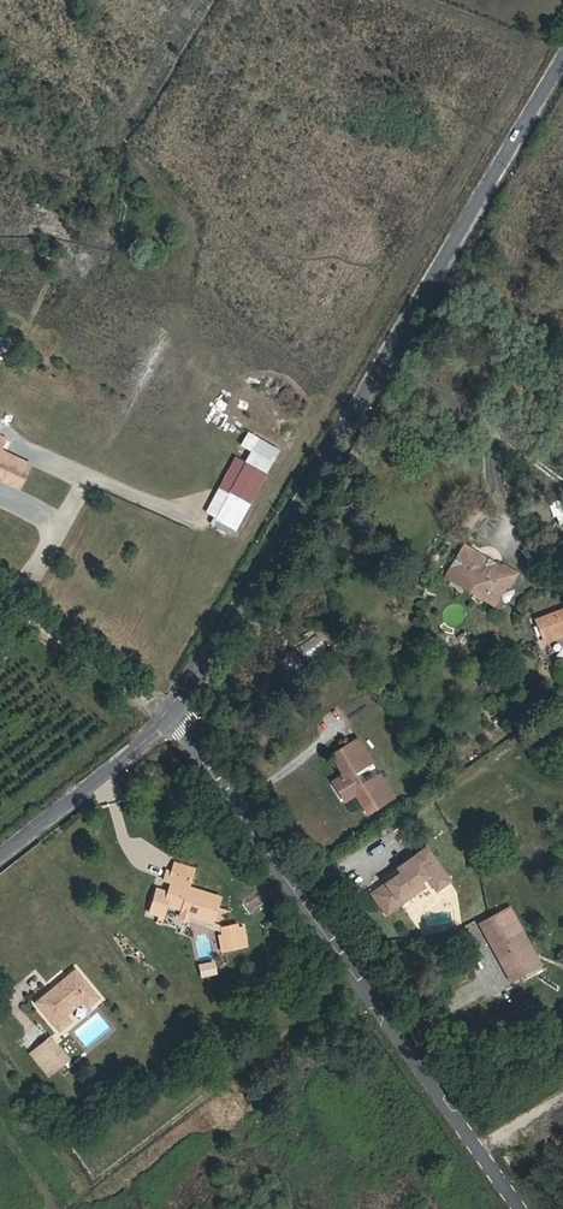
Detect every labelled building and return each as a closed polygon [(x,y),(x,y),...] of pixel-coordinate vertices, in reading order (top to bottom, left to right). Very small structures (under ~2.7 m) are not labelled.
[(31,466),(0,451),(0,481),(19,490),(31,466)] [(215,520),(235,530),(271,462),(252,452),(215,520)] [(548,503),(555,526),(562,523),(562,517),(558,500),(548,503)] [(448,575),(455,580),(467,560),(505,584),(508,585),(515,574),(503,567),(501,570),(464,547),(448,575)] [(467,560),(455,580),(493,602),(505,584),(467,560)] [(541,634),(562,625),(562,609),(536,619),(541,634)] [(287,667),(323,647),(316,636),(281,656),(287,667)] [(356,795),(368,814),(393,798),(378,775),(357,788),(351,777),(372,764),(357,741),(348,746),(358,762),(346,770),(348,774),(345,776),(333,783),(345,801),(356,795)] [(348,746),(333,756),(345,776),(348,774),(346,770),(358,762),(348,746)] [(513,831),(501,839),(505,846),(517,838),(513,831)] [(430,854),(426,849),(414,858),(417,862),(430,854)] [(401,874),(372,895),(386,914),(401,904),(397,899),(420,882),(427,877),(437,891),(449,882),(430,854),(417,862),(414,858),(398,870),(401,874)] [(169,879),(188,884),(191,875),(172,870),(169,879)] [(161,910),(163,911),(184,917),(189,923),(211,929),(217,904),(185,895),(188,884),(169,879),(163,877),(161,888),(167,889),(163,906),(161,910)] [(401,904),(424,888),(420,882),(397,899),(401,904)] [(246,916),(266,907),(260,892),(239,901),(246,916)] [(160,924),(163,911),(161,910),(163,906),(150,902),(145,920),(160,924)] [(508,906),(502,909),(535,970),(541,966),(508,906)] [(535,970),(502,909),(479,922),(512,982),(535,970)] [(219,935),(221,943),(225,942),(227,950),(218,953),(219,957),(241,953),(236,931),(219,935)] [(225,942),(221,943),(216,944),(218,953),(227,950),(225,942)] [(71,978),(33,1012),(57,1039),(68,1030),(62,1023),(79,1010),(84,1015),(95,1005),(71,978)] [(34,1057),(53,1079),(64,1069),(46,1047),(34,1057)] [(45,1086),(53,1079),(34,1057),(26,1064),(45,1086)]
